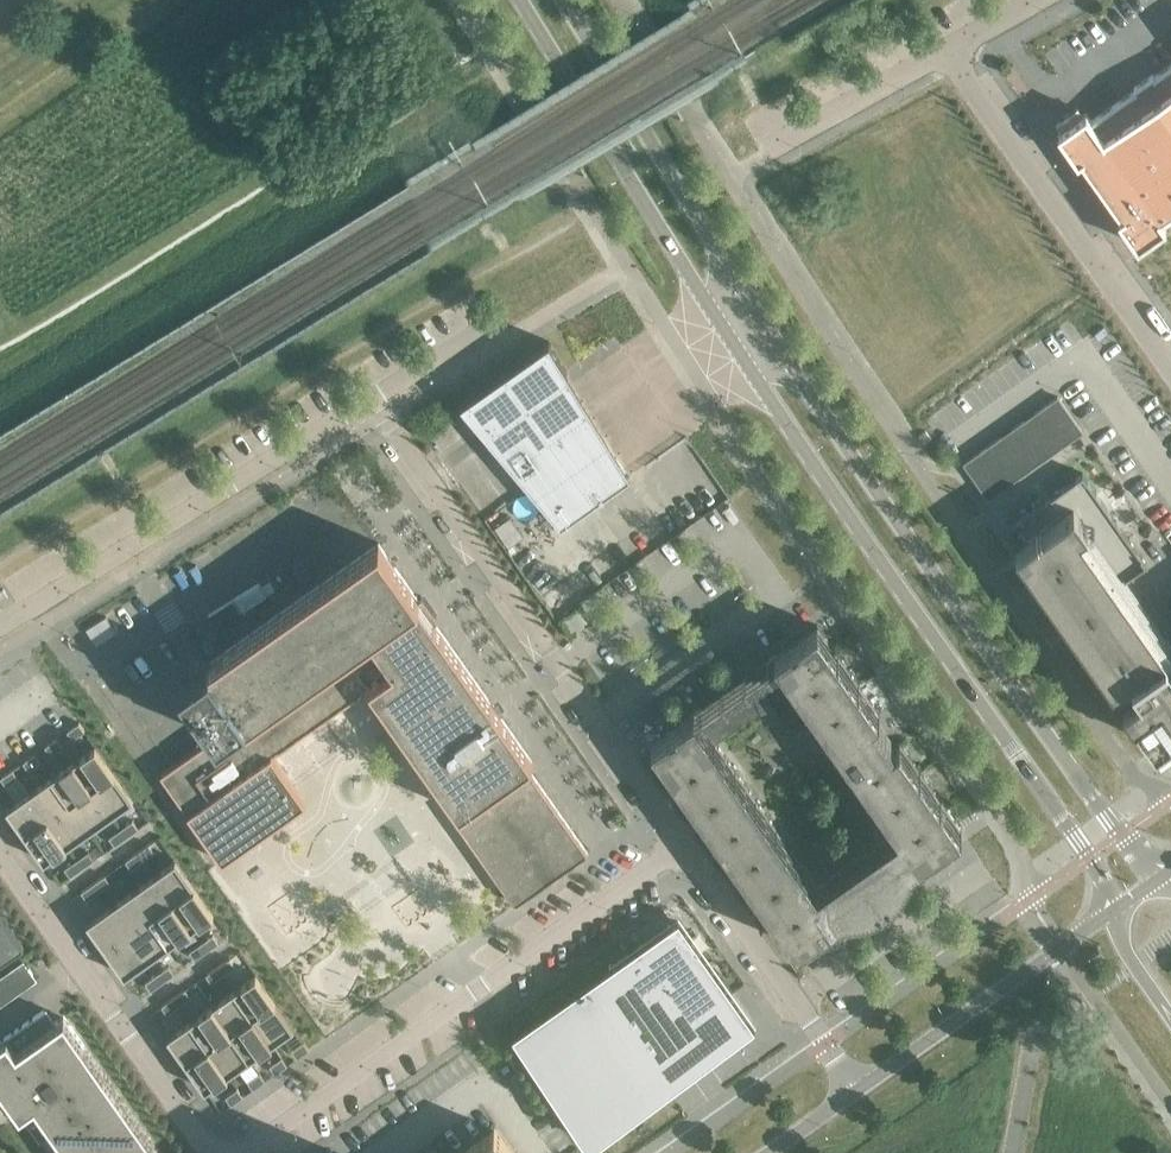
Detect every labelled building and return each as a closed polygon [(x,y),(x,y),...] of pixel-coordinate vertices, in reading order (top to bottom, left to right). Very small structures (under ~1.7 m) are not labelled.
[(1154,76),(1153,74),(1133,88),(1135,90),(1091,120),(1088,116),(1085,112),(1082,115),(1062,129),(1058,132),(1061,136),(1075,155),(1075,156),(1077,159),(1080,157),(1121,215),(1118,217),(1121,221),(1135,241),(1138,245),(1141,242),(1161,228),(1165,225),(1162,222),(1159,218),(1170,209),(1170,64),(1154,76)] [(549,341),(461,403),(464,406),(483,431),(485,429),(490,425),(560,524),(628,477),(628,476),(629,476),(628,474),(627,475),(615,459),(616,458),(615,457),(614,458),(603,441),(604,441),(603,439),(602,440),(590,424),(592,423),(591,422),(590,423),(578,407),(579,406),(578,405),(577,405),(566,389),(567,388),(566,387),(565,388),(558,378),(565,372),(565,373),(567,372),(553,348),(549,341)] [(1048,404),(1052,409),(1062,403),(1058,397),(1048,404)] [(1066,408),(1062,403),(1052,409),(1056,415),(1066,408)] [(1038,419),(1048,413),(1044,407),(1034,414),(1038,419)] [(1070,414),(1066,408),(1056,415),(1060,421),(1070,414)] [(1048,413),(1038,419),(1042,425),(1052,418),(1048,413)] [(1060,421),(1064,426),(1074,419),(1070,414),(1060,421)] [(1052,418),(1042,425),(1046,430),(1056,424),(1052,418)] [(1042,425),(1038,419),(1029,426),(1033,431),(1042,425)] [(1064,426),(1068,432),(1078,425),(1074,419),(1064,426)] [(1015,435),(1015,436),(1024,429),(1020,423),(1011,430),(1015,436),(1015,435)] [(1060,430),(1056,424),(1046,430),(1050,436),(1060,430)] [(1037,437),(1046,430),(1042,425),(1033,431),(1037,437)] [(1082,431),(1078,425),(1068,432),(1072,438),(1082,431)] [(1024,429),(1015,436),(1019,441),(1028,435),(1024,429)] [(1041,443),(1050,436),(1046,430),(1037,437),(1041,443)] [(1060,430),(1050,436),(1054,442),(1064,435),(1060,430)] [(1019,441),(1015,436),(1015,435),(1015,436),(1006,442),(1010,448),(1019,441)] [(1019,441),(1023,447),(1032,440),(1028,435),(1019,441)] [(1064,435),(1054,442),(1058,448),(1068,441),(1064,435)] [(1045,448),(1054,442),(1050,436),(1041,443),(1045,448)] [(992,452),(1001,446),(997,440),(987,446),(991,452),(992,452)] [(1036,446),(1032,440),(1023,447),(1027,453),(1036,446)] [(1014,454),(1023,447),(1019,441),(1010,448),(1014,454)] [(1049,454),(1058,448),(1054,442),(1045,448),(1049,454)] [(1001,446),(992,452),(996,458),(1005,451),(1001,446)] [(1036,446),(1027,453),(1031,458),(1040,452),(1036,446)] [(1018,459),(1027,453),(1023,447),(1014,454),(1018,459)] [(996,458),(1000,463),(1009,457),(1005,451),(996,458)] [(996,458),(992,452),(991,452),(982,458),(986,464),(996,458)] [(1040,452),(1031,458),(1035,464),(1044,457),(1040,452)] [(1022,465),(1031,458),(1027,453),(1018,459),(1022,465)] [(964,463),(968,469),(978,462),(974,456),(964,463)] [(1013,462),(1009,457),(1000,463),(1004,469),(1013,462)] [(990,470),(1000,463),(996,458),(986,464),(990,470)] [(1026,471),(1035,464),(1031,458),(1022,465),(1026,471)] [(968,469),(972,474),(982,468),(978,462),(968,469)] [(1013,462),(1004,469),(1008,475),(1017,468),(1013,462)] [(994,476),(1004,469),(1000,463),(990,470),(994,476)] [(972,474),(976,480),(986,473),(982,468),(972,474)] [(1017,468),(1008,475),(1012,480),(1021,474),(1017,468)] [(998,481),(1008,475),(1004,469),(994,476),(998,481)] [(976,480),(980,486),(990,479),(986,473),(976,480)] [(1125,578),(1146,563),(1082,473),(1003,529),(1155,745),(1170,733),(1170,644),(1125,578)] [(1002,487),(1012,480),(1008,475),(998,481),(1002,487)] [(980,486),(984,491),(994,484),(990,479),(980,486)] [(998,490),(994,484),(984,491),(988,497),(998,490)] [(180,682),(216,734),(244,714),(251,724),(273,754),(370,685),(458,810),(452,814),(515,904),(588,852),(527,765),(532,761),(498,711),(426,610),(422,603),(379,542),(209,661),(200,668),(180,682)] [(817,625),(734,683),(652,742),(775,917),(817,887),(715,742),(796,685),(898,830),(940,800),(899,741),(893,746),(873,718),(880,714),(817,625)] [(244,714),(216,734),(160,773),(222,861),(306,802),(273,754),(251,724),(244,714)] [(84,730),(79,722),(67,731),(73,739),(84,730)] [(62,746),(57,738),(45,746),(51,754),(62,746)] [(114,772),(95,745),(73,761),(91,787),(114,772)] [(40,762),(35,754),(23,762),(28,770),(40,762)] [(73,761),(50,776),(69,803),(91,787),(73,761)] [(12,769),(1,777),(6,785),(18,777),(12,769)] [(91,787),(110,814),(132,798),(114,772),(91,787)] [(50,776),(28,792),(47,818),(69,803),(50,776)] [(88,830),(110,814),(91,787),(69,803),(88,830)] [(6,807),(25,834),(47,818),(28,792),(6,807)] [(961,830),(940,800),(898,830),(817,887),(775,917),(796,946),(845,912),(851,912),(869,909),(879,905),(883,903),(891,898),(891,897),(895,894),(901,887),(911,870),(913,864),(961,830)] [(66,845),(88,830),(69,803),(47,818),(66,845)] [(44,861),(66,845),(47,818),(25,834),(44,861)] [(121,829),(126,837),(138,828),(132,820),(121,829)] [(126,837),(121,829),(109,837),(114,845),(126,837)] [(137,852),(143,860),(154,852),(149,844),(137,852)] [(76,860),(82,868),(94,859),(88,852),(76,860)] [(143,860),(137,852),(125,860),(131,868),(143,860)] [(194,886),(175,859),(153,875),(172,901),(194,886)] [(82,868),(76,860),(64,868),(70,876),(82,868)] [(93,883),(98,891),(110,883),(105,875),(93,883)] [(153,875),(131,890),(150,917),(172,901),(153,875)] [(98,891),(93,883),(81,892),(87,900),(98,891)] [(172,901),(191,928),(213,913),(194,886),(172,901)] [(131,890),(109,906),(128,933),(150,917),(131,890)] [(169,944),(191,928),(172,901),(150,917),(169,944)] [(87,921),(105,948),(128,933),(109,906),(87,921)] [(24,948),(0,914),(0,964),(24,948)] [(146,959),(169,944),(150,917),(128,933),(146,959)] [(688,1073),(687,1073),(755,1025),(679,917),(656,933),(655,932),(638,945),(611,965),(610,964),(609,964),(610,965),(513,1034),(589,1142),(686,1073),(687,1074),(688,1073)] [(124,975),(146,959),(128,933),(105,948),(124,975)] [(213,934),(201,943),(207,951),(218,942),(213,934)] [(207,951),(201,943),(189,951),(195,959),(207,951)] [(218,966),(223,974),(235,966),(229,958),(218,966)] [(37,979),(23,960),(0,976),(0,1005),(37,979)] [(157,974),(162,982),(174,974),(168,966),(157,974)] [(223,974),(218,966),(206,975),(211,983),(223,974)] [(274,1000),(256,973),(233,989),(252,1016),(274,1000)] [(162,982),(157,974),(145,982),(151,990),(162,982)] [(173,997),(179,1005),(191,997),(185,989),(173,997)] [(233,989),(211,1004),(230,1031),(252,1016),(233,989)] [(179,1005),(173,997),(162,1006),(167,1014),(179,1005)] [(252,1016),(271,1042),(293,1027),(274,1000),(252,1016)] [(211,1004),(189,1020),(208,1047),(230,1031),(211,1004)] [(69,1024),(64,1017),(53,1025),(43,1011),(0,1041),(0,1086),(20,1114),(23,1112),(35,1103),(54,1129),(51,1131),(51,1133),(54,1131),(70,1152),(160,1152),(69,1024)] [(249,1058),(271,1042),(252,1016),(230,1031),(249,1058)] [(167,1036),(186,1062),(208,1047),(189,1020),(167,1036)] [(227,1074),(249,1058),(230,1031),(208,1047),(227,1074)] [(309,1049),(303,1041),(292,1050),(297,1058),(309,1049)] [(205,1089),(227,1074),(208,1047),(186,1062),(205,1089)] [(287,1065),(281,1057),(270,1065),(275,1073),(287,1065)] [(265,1081),(259,1072),(247,1081),(253,1089),(265,1081)] [(243,1096),(237,1088),(225,1096),(231,1104),(243,1096)] [(460,1152),(511,1152),(494,1129),(460,1152)]
